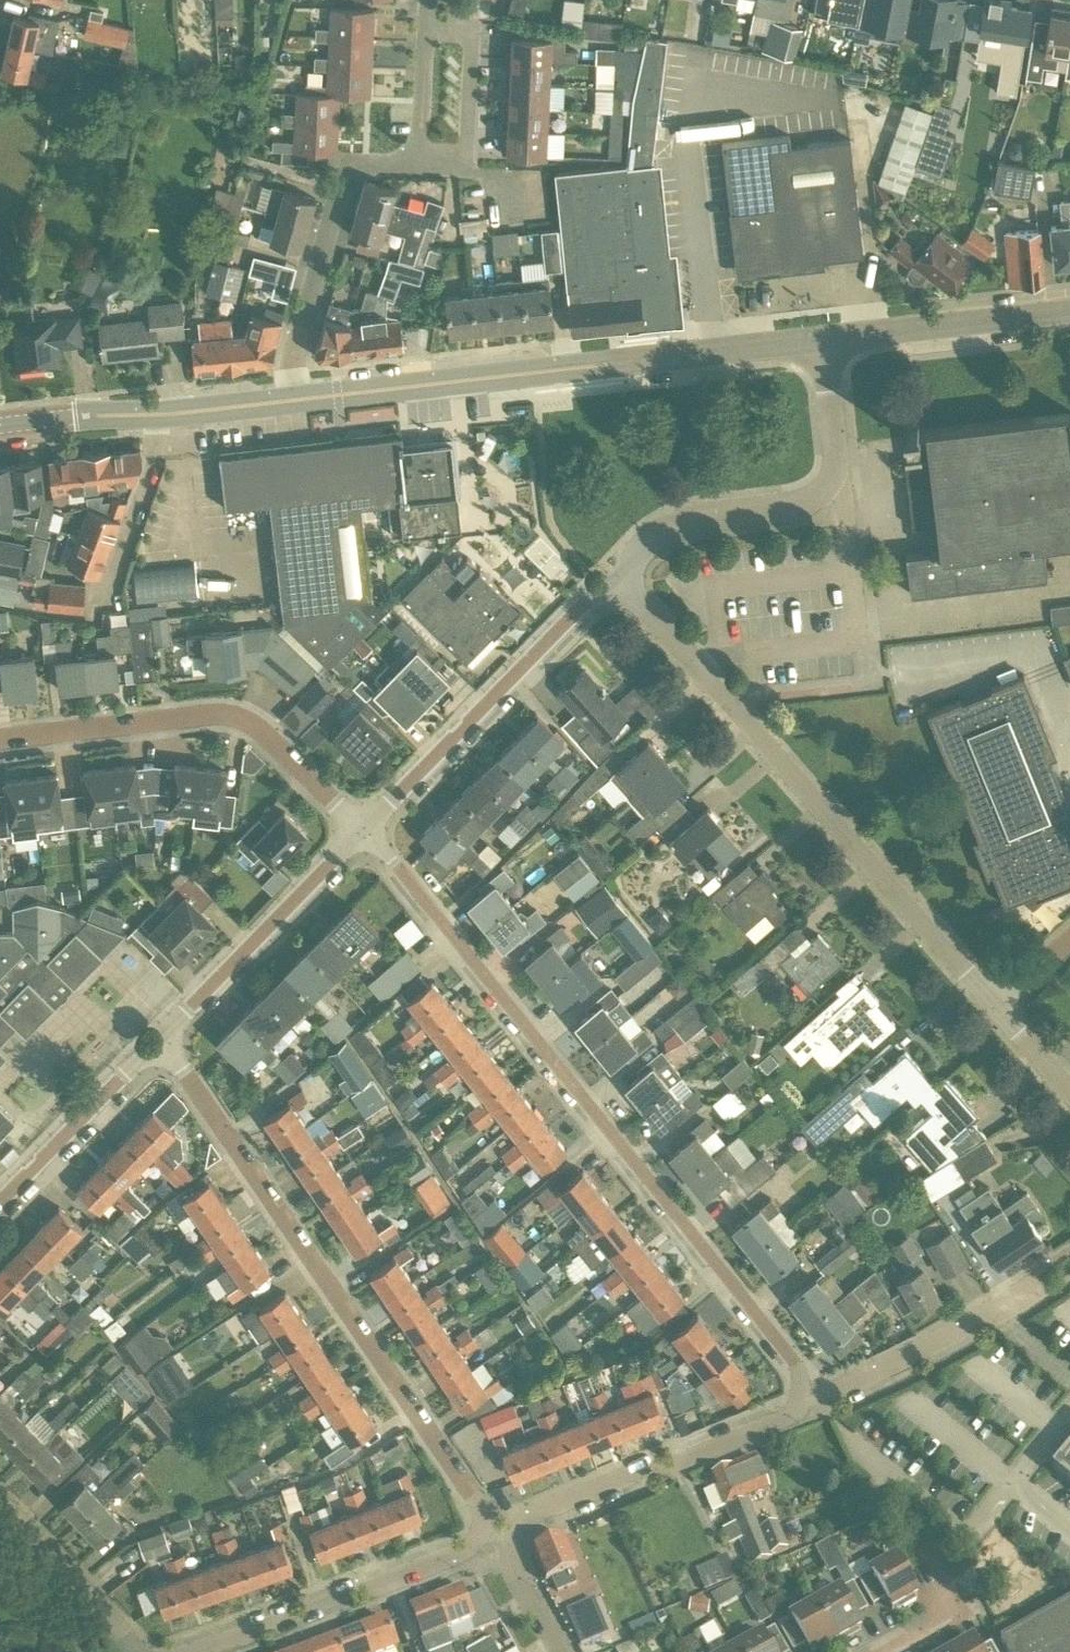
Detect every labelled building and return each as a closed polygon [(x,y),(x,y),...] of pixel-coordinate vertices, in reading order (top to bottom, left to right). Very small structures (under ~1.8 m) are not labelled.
[(525,0),(510,0),(506,16),(520,20),(525,0)] [(753,12),(789,19),(793,0),(756,0),(753,12)] [(863,0),(815,0),(813,13),(857,21),(858,22),(863,0)] [(907,6),(908,0),(876,0),(874,0),(863,0),(858,22),(857,21),(853,39),(868,42),(870,32),(899,37),(900,38),(907,6)] [(899,37),(898,41),(913,44),(914,37),(943,42),(943,38),(947,39),(948,33),(963,36),(970,1),(965,0),(922,0),(920,9),(907,6),(900,38),(899,37)] [(980,29),(1005,33),(1001,60),(996,91),(1016,94),(1029,9),(1008,5),(1009,0),(984,0),(984,1),(984,3),(980,29)] [(1069,44),(1069,8),(1051,5),(1044,48),(1030,46),(1025,76),(1041,79),(1043,65),(1056,67),(1058,51),(1069,52),(1069,44)] [(315,35),(373,38),(374,8),(331,6),(330,28),(316,27),(315,35)] [(717,29),(718,12),(705,11),(704,28),(717,29)] [(7,43),(34,48),(52,52),(59,18),(28,12),(27,18),(13,15),(7,43)] [(136,68),(133,28),(88,17),(84,36),(124,45),(116,64),(136,68)] [(794,58),(802,27),(770,18),(762,49),(794,58)] [(619,38),(620,22),(581,19),(580,35),(619,38)] [(506,58),(549,60),(550,36),(511,34),(511,48),(507,48),(506,58)] [(371,66),(373,38),(315,35),(315,39),(329,40),(328,56),(314,56),(314,64),(371,66)] [(643,50),(640,65),(632,99),(626,164),(555,172),(571,329),(584,328),(584,330),(670,321),(667,297),(674,296),(670,261),(664,262),(653,163),(651,163),(668,40),(647,36),(643,50)] [(29,68),(34,48),(7,43),(1,70),(15,73),(14,78),(43,84),(46,71),(29,68)] [(640,65),(643,50),(613,48),(613,64),(625,65),(640,65)] [(548,83),(549,60),(506,58),(506,68),(510,68),(510,82),(548,83)] [(370,97),(371,66),(314,64),(314,68),(328,69),(327,84),(306,83),(305,91),(305,92),(339,94),(339,95),(370,97)] [(625,79),(625,65),(613,64),(613,78),(625,79)] [(70,90),(74,69),(61,66),(57,87),(70,90)] [(849,72),(842,71),(843,80),(865,84),(868,72),(849,68),(849,72)] [(548,83),(510,82),(509,96),(504,95),(504,105),(544,107),(547,107),(547,106),(548,83)] [(611,110),(623,110),(624,86),(612,86),(611,110)] [(305,92),(305,91),(297,91),(295,113),(269,111),(269,119),(281,120),(338,122),(339,95),(339,94),(305,92)] [(507,128),(546,130),(547,107),(544,107),(504,105),(503,115),(508,115),(507,128)] [(622,126),(623,110),(611,110),(610,125),(622,126)] [(336,152),(338,122),(281,120),(281,124),(295,125),(294,140),(272,139),(272,149),(283,150),(282,160),(309,161),(310,151),(336,152)] [(930,126),(915,167),(941,176),(955,134),(946,131),(930,126)] [(545,154),(546,130),(507,128),(506,142),(502,142),(502,152),(545,154)] [(790,135),(722,143),(730,211),(736,210),(736,211),(742,269),(824,259),(863,254),(850,138),(791,145),(790,135)] [(607,156),(619,156),(619,140),(607,140),(607,156)] [(1030,195),(1035,166),(998,160),(993,188),(1030,195)] [(231,200),(242,203),(250,179),(238,175),(234,192),(231,200)] [(426,225),(435,228),(444,203),(427,198),(423,210),(392,202),(396,189),(364,180),(359,196),(357,196),(355,205),(388,214),(389,214),(426,224),(426,225)] [(265,210),(309,224),(312,216),(311,214),(315,198),(273,185),(265,210)] [(221,236),(231,200),(234,192),(218,187),(208,222),(214,224),(212,233),(221,236)] [(235,230),(242,203),(231,200),(221,236),(222,236),(222,237),(247,245),(250,234),(235,230)] [(1061,201),(1063,215),(1066,214),(1067,223),(1050,225),(1055,265),(1069,264),(1069,200),(1061,201)] [(435,228),(426,225),(426,224),(389,214),(388,214),(355,205),(352,214),(354,215),(349,231),(381,240),(384,229),(404,235),(398,257),(435,228)] [(307,233),(309,224),(265,210),(262,223),(273,227),(270,240),(300,249),(304,234),(307,233)] [(485,216),(459,219),(460,230),(486,227),(485,216)] [(984,257),(995,241),(972,226),(961,242),(984,257)] [(1009,283),(1043,280),(1039,228),(1005,230),(1009,283)] [(545,270),(561,269),(557,229),(541,230),(545,270)] [(973,260),(937,232),(920,252),(901,237),(889,250),(909,265),(908,267),(906,271),(908,276),(912,280),(918,280),(922,277),(925,273),(949,291),(973,260)] [(429,247),(425,261),(439,266),(444,251),(429,247)] [(271,279),(276,260),(253,254),(248,273),(271,279)] [(419,281),(398,257),(398,258),(389,256),(377,292),(378,292),(374,304),(373,317),(377,350),(402,347),(398,317),(384,319),(385,315),(387,295),(393,297),(401,276),(419,281)] [(225,284),(229,264),(214,260),(206,293),(222,297),(225,284)] [(225,284),(239,288),(244,268),(229,264),(225,284)] [(522,287),(526,324),(552,322),(548,275),(538,276),(539,286),(522,287)] [(522,287),(521,278),(511,279),(512,289),(497,291),(501,327),(526,324),(522,287)] [(291,284),(275,280),(271,295),(287,300),(291,284)] [(497,291),(496,281),(485,283),(486,291),(472,293),(471,284),(476,330),(501,327),(497,291)] [(450,332),(476,330),(471,284),(460,285),(461,295),(446,297),(450,332)] [(378,292),(377,292),(366,289),(361,306),(353,305),(352,311),(351,311),(348,323),(352,354),(377,350),(373,317),(374,304),(378,292)] [(104,358),(158,352),(156,339),(185,336),(181,299),(147,303),(149,317),(100,323),(104,358)] [(348,323),(351,311),(340,308),(340,305),(329,302),(325,317),(325,316),(315,353),(320,359),(352,354),(348,323)] [(241,333),(245,365),(256,364),(259,369),(268,368),(284,311),(266,306),(263,315),(249,311),(244,332),(241,333)] [(81,344),(78,316),(55,318),(55,317),(12,321),(17,368),(60,364),(58,346),(81,344)] [(245,365),(241,333),(233,333),(231,318),(216,320),(216,321),(221,368),(245,365)] [(195,370),(221,368),(216,321),(216,320),(198,321),(199,338),(192,338),(195,370)] [(920,430),(921,443),(932,441),(936,472),(931,473),(930,468),(904,472),(908,498),(912,498),(914,508),(909,509),(912,536),(938,532),(938,528),(942,527),(946,558),(906,563),(910,592),(1047,576),(1043,540),(1069,537),(1069,411),(920,430)] [(352,439),(347,433),(334,435),(331,442),(219,455),(225,508),(270,503),(284,622),(329,665),(374,621),(353,600),(353,597),(372,596),(361,504),(381,502),(381,503),(388,503),(391,533),(424,530),(438,530),(438,533),(444,532),(444,529),(462,527),(452,441),(404,446),(403,441),(401,441),(400,434),(352,439)] [(111,450),(116,484),(135,481),(143,458),(138,448),(112,451),(112,450),(111,450)] [(86,487),(116,484),(111,450),(82,453),(86,487)] [(53,491),(86,487),(82,453),(82,455),(49,459),(53,491)] [(16,497),(14,511),(30,510),(28,496),(45,493),(41,458),(11,462),(16,497)] [(14,511),(16,497),(11,462),(0,464),(0,525),(10,525),(12,512),(14,511)] [(50,522),(53,509),(53,496),(43,498),(38,519),(50,522)] [(121,514),(126,501),(111,496),(109,500),(106,509),(121,514)] [(79,535),(110,547),(120,518),(89,507),(79,535)] [(69,529),(72,510),(61,508),(58,527),(69,529)] [(34,531),(37,515),(25,513),(24,517),(14,515),(11,527),(34,531)] [(49,527),(50,522),(38,519),(34,534),(47,537),(49,527)] [(50,538),(47,537),(34,534),(26,566),(42,570),(50,538)] [(100,575),(110,547),(79,535),(68,563),(100,575)] [(3,554),(23,558),(25,543),(6,539),(3,554)] [(3,554),(0,554),(0,570),(20,573),(20,570),(23,558),(3,554)] [(479,567),(467,556),(454,569),(441,556),(400,598),(465,662),(520,607),(479,567)] [(42,570),(26,566),(25,571),(20,570),(20,573),(0,570),(0,602),(14,605),(18,581),(33,584),(32,590),(35,590),(34,605),(48,606),(84,609),(86,583),(51,581),(52,575),(41,574),(42,570)] [(133,584),(135,611),(160,609),(159,582),(133,584)] [(1069,621),(1069,603),(1050,605),(1052,623),(1069,621)] [(233,618),(257,616),(256,607),(232,609),(233,618)] [(9,628),(7,610),(0,610),(0,630),(9,628)] [(150,616),(150,617),(153,642),(172,639),(169,614),(150,616)] [(157,677),(153,642),(150,617),(129,620),(129,623),(132,650),(136,680),(157,677)] [(90,685),(86,655),(73,657),(71,637),(57,638),(54,618),(41,620),(44,641),(54,640),(60,689),(90,685)] [(99,654),(86,655),(90,685),(119,682),(115,652),(132,650),(128,623),(111,625),(111,632),(96,634),(99,654)] [(315,666),(273,626),(258,627),(242,630),(187,636),(189,653),(205,652),(208,672),(246,668),(246,665),(258,664),(291,690),(315,666)] [(424,698),(425,698),(445,677),(448,680),(449,679),(437,667),(440,655),(416,631),(408,639),(416,647),(395,669),(424,698)] [(363,656),(372,648),(361,637),(353,645),(363,656)] [(38,691),(34,655),(2,659),(6,695),(7,695),(7,694),(25,692),(25,689),(37,687),(37,691),(38,691)] [(424,698),(395,669),(388,662),(375,675),(382,682),(375,689),(362,677),(353,686),(367,699),(382,714),(390,707),(406,723),(407,722),(404,719),(424,698),(427,702),(428,701),(425,698),(424,698)] [(597,764),(601,761),(600,760),(618,744),(607,732),(625,716),(584,669),(558,692),(590,727),(576,740),(597,764)] [(1024,673),(991,687),(991,688),(961,700),(961,699),(927,712),(978,838),(975,839),(974,837),(972,838),(987,876),(989,875),(988,874),(992,872),(1005,904),(1035,891),(1037,895),(1035,896),(1036,898),(1069,884),(1069,807),(1050,758),(1050,757),(1046,758),(1040,742),(1050,738),(1024,673)] [(315,715),(336,695),(318,677),(298,698),(315,715)] [(399,730),(382,714),(367,699),(334,733),(366,764),(391,739),(390,737),(397,730),(398,731),(399,730)] [(517,735),(543,761),(563,741),(537,715),(517,735)] [(524,780),(543,761),(517,735),(498,755),(524,780)] [(635,788),(665,762),(646,741),(611,772),(601,761),(597,764),(558,806),(566,814),(610,776),(627,795),(630,792),(635,788)] [(505,800),(524,780),(498,755),(479,774),(505,800)] [(555,772),(569,786),(579,776),(565,762),(555,772)] [(628,851),(657,826),(664,820),(654,808),(683,782),(665,762),(635,788),(630,792),(646,810),(616,837),(628,851)] [(154,815),(154,784),(137,786),(134,764),(109,767),(115,821),(116,821),(116,818),(140,815),(141,817),(154,815)] [(172,786),(154,784),(154,815),(171,818),(175,817),(178,814),(194,816),(193,823),(200,767),(174,764),(172,786)] [(115,821),(109,767),(83,771),(86,793),(73,794),(77,825),(115,821)] [(231,825),(235,794),(222,793),(225,770),(200,767),(193,823),(219,826),(219,823),(231,825)] [(559,796),(569,786),(555,772),(546,782),(559,796)] [(63,827),(77,825),(73,794),(59,796),(56,774),(31,777),(36,818),(38,830),(63,827)] [(485,820),(505,800),(479,774),(459,794),(485,820)] [(38,830),(36,818),(31,777),(5,780),(8,803),(0,804),(0,835),(13,833),(13,839),(39,836),(38,830)] [(466,839),(485,820),(459,794),(440,814),(466,839)] [(516,811),(530,825),(540,815),(526,801),(516,811)] [(664,820),(657,826),(683,855),(689,850),(710,873),(738,848),(717,825),(721,822),(707,806),(676,833),(664,820)] [(305,832),(284,811),(268,828),(259,818),(235,842),(253,860),(262,851),(274,863),(283,855),(286,858),(297,847),(293,844),(305,832)] [(521,835),(530,825),(516,811),(507,821),(521,835)] [(478,851),(466,839),(440,814),(420,834),(429,843),(419,854),(439,876),(463,852),(470,859),(478,851)] [(571,856),(580,849),(551,814),(544,822),(571,856)] [(478,851),(492,864),(501,854),(488,841),(478,851)] [(587,859),(602,876),(614,865),(599,848),(587,859)] [(451,879),(465,892),(492,864),(478,851),(470,859),(451,879)] [(589,866),(579,853),(553,873),(564,886),(589,866)] [(485,924),(511,903),(500,890),(514,878),(504,866),(478,887),(482,891),(468,902),(485,924)] [(774,885),(761,870),(744,885),(734,874),(713,893),(723,903),(722,904),(744,929),(765,910),(775,922),(787,911),(768,890),(774,885)] [(167,912),(196,941),(214,923),(199,907),(208,898),(186,876),(176,886),(185,894),(167,912)] [(546,895),(556,905),(568,892),(558,882),(546,895)] [(605,882),(575,906),(586,920),(599,910),(610,924),(627,911),(605,882)] [(12,1021),(26,1034),(55,1004),(41,991),(60,972),(74,985),(125,932),(37,897),(13,907),(13,930),(0,930),(0,1033),(12,1021)] [(178,959),(196,941),(167,912),(158,903),(148,914),(132,931),(153,953),(162,944),(178,959)] [(511,903),(485,924),(502,945),(515,935),(520,940),(547,919),(537,906),(526,914),(520,908),(517,910),(511,903)] [(125,917),(93,904),(88,916),(120,929),(125,917)] [(329,928),(356,953),(374,935),(351,905),(329,928)] [(610,927),(636,957),(653,943),(628,913),(610,927)] [(543,981),(568,961),(556,947),(571,935),(560,922),(535,943),(539,949),(526,960),(543,981)] [(334,976),(356,953),(329,928),(307,950),(334,976)] [(842,962),(817,934),(793,954),(789,950),(791,949),(781,937),(732,980),(743,993),(778,961),(807,992),(842,962)] [(382,999),(421,966),(407,948),(367,983),(382,999)] [(642,975),(658,960),(649,949),(632,964),(642,975)] [(312,998),(334,976),(307,950),(285,973),(312,998)] [(568,961),(543,981),(560,1003),(575,992),(578,996),(604,976),(593,963),(578,974),(568,961)] [(297,1013),(312,998),(285,973),(263,995),(290,1021),(290,1020),(303,1033),(311,1025),(297,1013)] [(406,1037),(448,1003),(431,982),(407,1001),(419,1014),(399,1029),(406,1037)] [(879,999),(864,982),(845,999),(839,992),(783,1042),(797,1058),(809,1047),(812,1051),(826,1039),(837,1051),(863,1028),(874,1041),(895,1023),(876,1002),(879,999)] [(576,1022),(593,1044),(618,1023),(607,1009),(621,997),(611,985),(585,1006),(590,1012),(576,1022)] [(704,1006),(705,1006),(695,994),(654,1027),(664,1038),(677,1028),(677,1029),(705,1008),(704,1006)] [(268,1043),(290,1021),(263,995),(241,1018),(268,1043)] [(441,1043),(465,1024),(448,1003),(406,1037),(412,1044),(430,1029),(441,1043)] [(705,1008),(677,1029),(685,1038),(713,1016),(705,1006),(704,1006),(705,1008)] [(329,1016),(345,1033),(353,1025),(338,1008),(329,1016)] [(336,1041),(345,1033),(329,1016),(320,1024),(336,1041)] [(245,1066),(268,1043),(241,1018),(218,1041),(245,1066)] [(643,1025),(629,1037),(618,1023),(593,1044),(610,1065),(624,1054),(628,1059),(653,1038),(643,1025)] [(440,1079),(481,1045),(465,1024),(441,1043),(452,1057),(434,1071),(424,1079),(429,1086),(439,1078),(440,1079)] [(759,1052),(764,1033),(751,1030),(746,1049),(759,1052)] [(372,1039),(360,1048),(370,1064),(381,1056),(383,1054),(372,1039)] [(474,1085),(498,1066),(481,1045),(440,1079),(445,1086),(463,1071),(474,1085)] [(628,1088),(643,1106),(668,1085),(657,1071),(671,1060),(662,1048),(635,1068),(640,1075),(626,1085),(628,1088)] [(282,1057),(297,1074),(306,1066),(291,1049),(282,1057)] [(769,1051),(758,1061),(767,1070),(778,1061),(776,1058),(769,1051)] [(936,1085),(906,1051),(856,1095),(846,1084),(800,1124),(817,1143),(859,1105),(875,1123),(907,1094),(916,1104),(921,1098),(936,1085)] [(731,1086),(753,1068),(744,1056),(722,1074),(731,1086)] [(288,1082),(297,1074),(282,1057),(273,1064),(288,1082)] [(473,1120),(515,1087),(498,1066),(474,1085),(485,1098),(467,1113),(473,1120)] [(397,1077),(391,1068),(379,1077),(385,1086),(397,1077)] [(931,1169),(951,1157),(952,1156),(951,1156),(957,1152),(947,1140),(977,1113),(945,1077),(936,1085),(921,1098),(932,1110),(902,1137),(931,1169)] [(668,1085),(643,1106),(661,1127),(674,1116),(678,1121),(704,1101),(693,1088),(679,1099),(668,1085)] [(719,1102),(735,1120),(754,1102),(738,1085),(719,1102)] [(507,1126),(532,1107),(515,1087),(473,1120),(479,1127),(497,1113),(507,1126)] [(279,1141),(304,1124),(292,1107),(307,1097),(301,1088),(286,1098),(288,1101),(264,1118),(279,1141)] [(16,1119),(0,1104),(0,1136),(16,1119)] [(507,1161),(548,1128),(532,1107),(507,1126),(518,1139),(501,1154),(507,1161)] [(175,1130),(174,1131),(151,1110),(133,1129),(171,1166),(172,1165),(174,1167),(173,1168),(184,1178),(185,1178),(186,1179),(194,1173),(179,1159),(183,1155),(182,1137),(175,1130)] [(700,1139),(714,1128),(704,1116),(683,1133),(688,1138),(670,1153),(687,1174),(712,1153),(700,1139)] [(336,1134),(319,1146),(294,1163),(309,1185),(334,1168),(325,1154),(331,1150),(332,1151),(342,1144),(344,1146),(364,1132),(357,1122),(337,1136),(336,1134)] [(279,1141),(294,1163),(319,1146),(336,1134),(331,1127),(322,1134),(320,1131),(312,1137),(304,1124),(279,1141)] [(548,1128),(507,1161),(513,1169),(531,1155),(542,1168),(566,1150),(548,1128)] [(172,1165),(171,1166),(133,1129),(114,1149),(136,1170),(151,1155),(156,1159),(153,1162),(166,1174),(177,1185),(184,1178),(173,1168),(174,1167),(172,1165)] [(965,1177),(997,1158),(986,1138),(953,1158),(965,1177)] [(795,1173),(820,1155),(811,1142),(786,1160),(795,1173)] [(762,1151),(744,1166),(725,1143),(712,1153),(687,1174),(704,1195),(722,1181),(725,1185),(733,1179),(745,1194),(776,1169),(762,1151)] [(136,1170),(114,1149),(95,1168),(143,1214),(151,1206),(131,1186),(129,1178),(136,1170)] [(1041,1176),(1053,1167),(1041,1151),(1029,1161),(1041,1176)] [(447,1176),(459,1166),(451,1155),(439,1165),(447,1176)] [(468,1192),(496,1169),(490,1163),(463,1185),(468,1192)] [(143,1214),(95,1168),(76,1188),(99,1209),(110,1198),(115,1202),(116,1201),(124,1208),(106,1228),(117,1239),(143,1214)] [(324,1207),(367,1178),(361,1170),(350,1178),(352,1181),(345,1185),(334,1168),(309,1185),(324,1207)] [(575,1210),(599,1191),(582,1170),(559,1189),(557,1187),(541,1200),(547,1208),(563,1194),(575,1210)] [(431,1192),(441,1206),(451,1200),(432,1171),(412,1185),(421,1199),(431,1192)] [(858,1184),(871,1203),(886,1194),(873,1174),(858,1184)] [(339,1229),(364,1212),(354,1197),(360,1192),(362,1195),(373,1188),(367,1178),(324,1207),(339,1229)] [(191,1210),(199,1222),(224,1204),(224,1203),(226,1196),(221,1190),(215,1191),(209,1182),(191,1194),(186,1187),(165,1200),(178,1219),(191,1210)] [(843,1224),(864,1209),(844,1182),(823,1197),(843,1224)] [(999,1230),(1014,1252),(1041,1234),(1030,1218),(1042,1211),(1027,1189),(1003,1206),(989,1185),(977,1193),(983,1202),(982,1203),(1000,1229),(999,1230)] [(574,1245),(616,1212),(599,1191),(575,1210),(589,1227),(584,1230),(581,1228),(569,1238),(574,1245)] [(999,1263),(1014,1252),(999,1230),(1000,1229),(982,1203),(983,1202),(977,1193),(960,1205),(999,1263)] [(733,1228),(751,1251),(778,1230),(768,1218),(780,1207),(771,1196),(759,1206),(733,1228)] [(483,1232),(507,1212),(495,1197),(487,1203),(472,1216),(483,1232)] [(199,1254),(239,1226),(224,1204),(199,1222),(209,1236),(206,1239),(204,1236),(192,1244),(199,1254)] [(39,1227),(63,1249),(82,1230),(58,1207),(57,1208),(59,1209),(48,1220),(47,1219),(39,1227)] [(364,1212),(339,1229),(355,1252),(380,1235),(383,1239),(397,1229),(391,1220),(377,1230),(364,1212)] [(610,1252),(633,1233),(616,1212),(574,1245),(591,1267),(610,1252)] [(151,1253),(160,1244),(159,1243),(165,1238),(145,1218),(120,1242),(138,1261),(149,1251),(151,1253)] [(493,1247),(511,1232),(503,1221),(484,1236),(493,1247)] [(217,1274),(254,1248),(239,1226),(199,1254),(204,1261),(215,1254),(212,1251),(217,1248),(228,1264),(216,1272),(217,1274)] [(44,1269),(63,1249),(39,1227),(32,1234),(33,1236),(23,1247),(21,1245),(21,1246),(44,1269)] [(942,1276),(969,1261),(951,1229),(924,1244),(942,1276)] [(778,1230),(751,1251),(770,1275),(796,1254),(790,1246),(778,1230)] [(824,1272),(858,1244),(849,1232),(814,1260),(824,1272)] [(608,1287),(649,1254),(633,1233),(610,1252),(623,1268),(618,1272),(616,1270),(603,1280),(608,1287)] [(385,1296),(410,1279),(399,1262),(413,1252),(407,1243),(393,1253),(395,1256),(370,1273),(385,1296)] [(36,1277),(44,1269),(21,1246),(20,1247),(22,1248),(11,1259),(10,1258),(2,1265),(38,1299),(40,1297),(47,1290),(48,1289),(36,1277)] [(254,1248),(217,1274),(234,1299),(246,1291),(244,1288),(269,1270),(254,1248)] [(926,1265),(917,1250),(902,1260),(910,1273),(899,1279),(904,1288),(895,1293),(905,1311),(914,1305),(916,1308),(919,1306),(921,1309),(931,1304),(929,1301),(939,1295),(923,1267),(926,1265)] [(74,1260),(87,1273),(95,1264),(82,1251),(74,1260)] [(519,1279),(535,1267),(525,1254),(509,1266),(519,1279)] [(643,1294),(666,1275),(649,1254),(608,1287),(615,1295),(627,1284),(625,1281),(630,1277),(643,1294)] [(81,1279),(87,1273),(74,1260),(68,1266),(81,1279)] [(32,1305),(38,1299),(2,1265),(0,1268),(0,1313),(4,1317),(12,1308),(9,1305),(17,1297),(29,1308),(32,1305)] [(868,1306),(861,1297),(882,1280),(875,1268),(834,1301),(808,1322),(827,1346),(853,1325),(850,1321),(868,1306)] [(666,1275),(643,1294),(657,1310),(640,1323),(646,1331),(662,1317),(660,1315),(683,1296),(666,1275)] [(808,1322),(834,1301),(815,1278),(790,1298),(808,1322)] [(385,1296),(400,1318),(442,1290),(438,1283),(426,1290),(428,1292),(422,1296),(410,1279),(385,1296)] [(543,1283),(527,1296),(536,1311),(554,1297),(543,1283)] [(47,1290),(40,1297),(52,1309),(59,1302),(47,1290)] [(416,1340),(441,1323),(431,1309),(448,1298),(442,1290),(400,1318),(416,1340)] [(275,1333),(301,1315),(285,1293),(261,1309),(258,1305),(242,1316),(260,1342),(274,1332),(275,1333)] [(40,1297),(38,1299),(32,1305),(44,1317),(52,1309),(40,1297)] [(110,1325),(122,1315),(110,1299),(98,1308),(110,1325)] [(72,1314),(64,1321),(68,1325),(72,1329),(75,1332),(76,1334),(92,1318),(94,1316),(82,1303),(72,1314)] [(689,1355),(714,1335),(697,1313),(672,1334),(689,1355)] [(263,1373),(315,1337),(301,1315),(275,1333),(285,1348),(281,1351),(278,1347),(256,1363),(262,1373),(263,1373)] [(48,1354),(70,1330),(59,1319),(36,1343),(48,1354)] [(144,1323),(132,1332),(118,1342),(138,1370),(152,1360),(138,1340),(150,1332),(144,1323)] [(452,1340),(441,1323),(416,1340),(431,1362),(472,1335),(466,1327),(456,1334),(458,1336),(452,1340)] [(446,1384),(471,1367),(460,1352),(466,1348),(468,1351),(478,1343),(472,1335),(431,1362),(446,1384)] [(705,1376),(731,1355),(714,1335),(689,1355),(705,1376)] [(305,1376),(330,1358),(315,1337),(263,1373),(262,1373),(238,1389),(237,1388),(231,1391),(236,1398),(241,1394),(246,1401),(266,1387),(263,1384),(291,1365),(288,1362),(293,1359),(305,1376)] [(113,1375),(126,1363),(115,1352),(102,1364),(113,1375)] [(545,1353),(537,1356),(542,1371),(551,1368),(545,1353)] [(731,1355),(705,1376),(722,1398),(748,1377),(731,1355)] [(662,1377),(676,1365),(669,1356),(656,1366),(657,1368),(662,1377)] [(39,1370),(43,1366),(36,1358),(0,1393),(0,1407),(6,1401),(5,1401),(17,1389),(18,1389),(32,1376),(39,1370)] [(305,1409),(345,1380),(330,1358),(305,1376),(316,1391),(311,1395),(308,1392),(298,1399),(305,1409)] [(126,1365),(110,1379),(121,1392),(137,1377),(126,1365)] [(666,1384),(660,1386),(664,1394),(685,1377),(676,1365),(662,1377),(666,1384)] [(471,1368),(471,1367),(446,1384),(462,1407),(486,1390),(489,1394),(503,1384),(498,1376),(483,1386),(471,1368)] [(666,1384),(662,1377),(657,1368),(640,1375),(647,1392),(627,1400),(639,1428),(664,1417),(653,1389),(660,1386),(666,1384)] [(639,1428),(627,1400),(609,1407),(606,1400),(609,1398),(597,1369),(588,1373),(614,1438),(639,1428)] [(32,1376),(18,1389),(25,1397),(46,1378),(39,1370),(32,1376)] [(589,1448),(614,1438),(588,1373),(578,1378),(593,1414),(578,1420),(589,1448)] [(336,1420),(360,1403),(345,1380),(305,1409),(310,1416),(320,1409),(318,1406),(323,1402),(335,1419),(336,1420)] [(673,1413),(696,1403),(688,1386),(666,1396),(673,1413)] [(138,1410),(147,1422),(165,1406),(155,1395),(138,1410)] [(24,1421),(6,1401),(0,1407),(0,1441),(2,1443),(24,1421)] [(376,1425),(360,1403),(336,1420),(346,1435),(332,1445),(339,1455),(353,1445),(351,1442),(376,1425)] [(493,1428),(518,1419),(512,1404),(487,1414),(493,1428)] [(55,1429),(70,1415),(62,1407),(48,1421),(55,1429)] [(589,1448),(578,1420),(560,1427),(557,1421),(561,1419),(556,1407),(545,1412),(564,1458),(589,1448)] [(544,1426),(547,1433),(529,1440),(540,1468),(564,1458),(545,1412),(535,1416),(540,1427),(544,1426)] [(70,1415),(55,1429),(63,1437),(77,1422),(70,1415)] [(21,1463),(43,1441),(24,1421),(2,1443),(21,1463)] [(540,1468),(529,1440),(509,1448),(502,1432),(494,1436),(501,1451),(503,1450),(515,1478),(540,1468)] [(43,1441),(21,1463),(40,1483),(54,1470),(61,1478),(79,1462),(71,1453),(63,1461),(43,1441)] [(254,1442),(222,1462),(236,1484),(268,1464),(254,1442)] [(391,1461),(384,1449),(382,1446),(370,1453),(379,1468),(391,1461)] [(1051,1469),(1069,1485),(1069,1446),(1051,1469)] [(102,1501),(103,1502),(115,1489),(128,1477),(145,1461),(133,1449),(104,1477),(87,1460),(74,1472),(84,1482),(60,1504),(79,1523),(102,1501)] [(712,1477),(716,1487),(703,1492),(713,1515),(725,1510),(732,1526),(722,1530),(729,1546),(739,1542),(750,1568),(772,1558),(771,1556),(788,1549),(778,1522),(760,1529),(748,1500),(768,1492),(755,1459),(712,1477)] [(385,1499),(396,1526),(422,1516),(411,1489),(414,1486),(408,1471),(398,1474),(405,1491),(385,1499)] [(135,1484),(128,1477),(115,1489),(122,1496),(135,1484)] [(294,1483),(282,1487),(289,1510),(301,1506),(296,1488),(294,1483)] [(396,1526),(385,1499),(371,1505),(363,1485),(353,1489),(372,1536),(396,1526)] [(347,1546),(372,1536),(353,1489),(343,1494),(348,1506),(351,1504),(354,1511),(336,1518),(347,1546)] [(121,1521),(103,1502),(102,1501),(79,1523),(98,1543),(121,1521)] [(347,1546),(336,1518),(316,1526),(310,1509),(299,1513),(305,1530),(310,1528),(321,1557),(347,1546)] [(174,1536),(194,1529),(188,1514),(169,1521),(174,1536)] [(257,1546),(267,1576),(293,1567),(283,1537),(286,1536),(281,1521),(270,1524),(276,1540),(257,1546)] [(230,1524),(222,1527),(225,1538),(233,1535),(230,1524)] [(216,1594),(242,1585),(232,1555),(222,1527),(211,1531),(219,1554),(222,1552),(224,1558),(206,1565),(216,1594)] [(164,1529),(138,1538),(145,1557),(157,1553),(160,1562),(165,1560),(169,1572),(173,1570),(175,1576),(156,1583),(138,1589),(145,1610),(163,1604),(166,1612),(191,1603),(181,1574),(174,1556),(173,1556),(164,1529)] [(246,1584),(255,1581),(267,1576),(257,1546),(238,1553),(236,1547),(239,1546),(235,1534),(233,1535),(225,1538),(242,1585),(246,1584)] [(576,1585),(571,1572),(576,1570),(563,1539),(533,1551),(546,1582),(553,1579),(558,1592),(576,1585)] [(216,1594),(206,1565),(188,1572),(185,1565),(188,1564),(184,1552),(174,1556),(181,1574),(191,1603),(216,1594)] [(725,1582),(736,1578),(727,1557),(717,1561),(725,1582)] [(916,1603),(914,1599),(918,1597),(896,1560),(871,1574),(871,1575),(859,1582),(873,1608),(886,1601),(892,1612),(902,1606),(904,1610),(916,1603)] [(813,1601),(837,1643),(846,1638),(848,1641),(860,1635),(858,1631),(861,1629),(855,1618),(868,1611),(853,1585),(840,1592),(837,1587),(813,1601)] [(436,1601),(448,1631),(473,1621),(477,1632),(501,1623),(493,1610),(483,1592),(464,1600),(461,1592),(436,1601)] [(580,1645),(609,1634),(594,1599),(566,1611),(580,1645)] [(422,1641),(448,1631),(436,1601),(410,1611),(422,1641)] [(837,1643),(813,1601),(788,1614),(792,1620),(779,1627),(793,1651),(795,1651),(806,1646),(810,1651),(829,1651),(830,1651),(828,1648),(837,1643)] [(1007,1638),(1015,1651),(1069,1651),(1069,1602),(1007,1638)] [(766,1609),(755,1615),(760,1625),(771,1618),(766,1609)] [(369,1651),(395,1651),(397,1651),(386,1621),(361,1631),(369,1651)] [(738,1651),(787,1651),(774,1629),(762,1637),(758,1631),(734,1645),(738,1651)] [(361,1631),(336,1641),(340,1651),(369,1651),(361,1631)] [(694,1636),(682,1643),(686,1651),(702,1651),(694,1636)] [(496,1649),(490,1639),(467,1651),(491,1651),(496,1649)] [(972,1642),(969,1644),(967,1640),(954,1647),(956,1650),(954,1651),(978,1651),(972,1642)] [(336,1641),(311,1650),(311,1651),(340,1651),(336,1641)]
